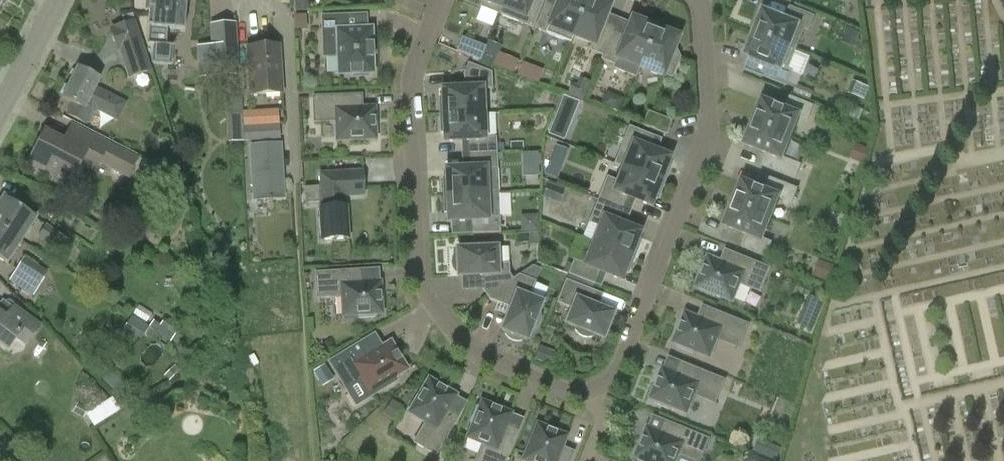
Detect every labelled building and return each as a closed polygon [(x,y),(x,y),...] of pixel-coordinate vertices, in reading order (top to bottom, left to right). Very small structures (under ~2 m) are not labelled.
[(168,28),(183,30),(186,0),(146,0),(145,11),(148,11),(147,28),(148,29),(147,45),(152,46),(150,64),(171,66),(173,46),(166,46),(168,28)] [(504,0),(480,0),(483,1),(480,7),(499,14),(504,0)] [(499,14),(532,27),(542,0),(504,0),(499,14)] [(571,37),(585,0),(558,0),(556,5),(547,1),(536,29),(569,43),(571,37)] [(571,37),(592,45),(589,51),(603,56),(614,32),(615,28),(603,23),(610,6),(599,2),(600,0),(585,0),(571,37)] [(763,12),(754,34),(796,50),(804,29),(808,31),(814,17),(790,8),(785,20),(763,12)] [(321,17),(323,57),(338,57),(338,75),(353,74),(353,77),(368,77),(368,73),(373,73),(372,58),(373,58),(372,45),(371,45),(371,29),(348,30),(347,16),(321,17)] [(614,32),(603,56),(601,60),(614,65),(612,68),(636,77),(639,68),(640,68),(656,26),(643,21),(642,23),(632,19),(625,37),(614,32)] [(669,31),(656,26),(640,68),(662,77),(663,75),(671,78),(679,58),(671,55),(678,38),(667,33),(669,31)] [(796,50),(754,34),(746,56),(768,65),(763,77),(787,86),(792,73),(788,71),(796,50)] [(151,71),(141,39),(115,47),(126,79),(151,71)] [(479,61),(484,48),(462,39),(457,52),(479,61)] [(236,44),(210,46),(212,78),(239,76),(236,44)] [(279,46),(247,47),(250,95),(282,94),(279,46)] [(492,66),(513,74),(518,60),(498,52),(492,66)] [(517,76),(538,84),(543,70),(522,62),(517,76)] [(439,115),(482,113),(481,92),(492,91),(491,75),(468,64),(463,74),(463,88),(441,89),(442,98),(438,98),(439,115)] [(65,114),(86,125),(93,111),(89,109),(92,103),(107,111),(114,98),(95,87),(99,80),(77,68),(62,98),(71,103),(65,114)] [(571,83),(566,96),(577,100),(585,103),(593,83),(579,78),(577,85),(571,83)] [(577,100),(566,96),(563,95),(557,109),(559,110),(555,120),(574,128),(581,111),(574,108),(577,100)] [(313,97),(314,122),(336,122),(337,140),(375,139),(374,108),(361,109),(361,96),(313,97)] [(762,101),(754,123),(745,145),(767,154),(762,166),(795,179),(801,166),(782,158),(799,117),(808,120),(813,107),(789,97),(785,109),(762,101)] [(243,128),(279,126),(278,110),(242,112),(243,128)] [(642,126),(666,135),(672,120),(648,111),(642,126)] [(482,113),(439,115),(440,132),(443,132),(444,141),(467,140),(468,154),(496,153),(495,140),(484,141),(482,113)] [(128,179),(138,157),(71,123),(62,142),(44,133),(28,163),(69,184),(79,165),(95,174),(100,165),(128,179)] [(280,140),(279,126),(243,128),(244,142),(280,140)] [(623,168),(663,183),(670,167),(666,166),(669,158),(649,150),(655,137),(629,126),(614,164),(623,168)] [(251,147),(254,200),(283,198),(280,145),(251,147)] [(525,151),(525,174),(542,174),(542,152),(525,151)] [(496,153),(468,154),(469,168),(445,169),(445,178),(442,178),(443,195),(486,193),(485,172),(497,171),(496,153)] [(550,159),(543,177),(554,181),(560,163),(550,159)] [(663,183),(623,168),(618,181),(606,177),(597,200),(623,210),(628,197),(650,206),(653,198),(657,199),(663,183)] [(319,174),(321,209),(319,209),(321,241),(348,239),(346,207),(343,207),(342,197),(363,196),(362,171),(319,174)] [(742,182),(734,204),(725,226),(747,235),(742,247),(766,256),(771,243),(762,239),(779,198),(792,203),(797,189),(769,178),(764,191),(742,182)] [(542,198),(560,205),(565,190),(547,183),(542,198)] [(487,220),(486,193),(443,195),(443,212),(447,212),(447,221),(471,220),(472,234),(499,233),(499,220),(487,220)] [(0,204),(0,228),(21,241),(35,219),(4,198),(0,204)] [(623,210),(597,200),(588,223),(599,227),(594,241),(634,257),(640,241),(637,240),(640,232),(618,223),(623,210)] [(37,238),(49,246),(50,245),(61,252),(69,240),(58,233),(46,225),(37,238)] [(0,228),(0,260),(6,264),(21,241),(0,228)] [(634,257),(594,241),(584,264),(573,260),(568,274),(594,284),(599,271),(621,280),(624,272),(627,273),(634,257)] [(487,297),(512,279),(509,274),(508,263),(496,264),(496,248),(456,250),(456,254),(454,254),(451,258),(451,263),(452,268),(454,272),(457,272),(457,276),(481,275),(481,289),(487,297)] [(761,292),(770,269),(726,251),(721,263),(708,258),(697,286),(701,288),(700,291),(715,298),(717,294),(732,301),(739,283),(761,292)] [(48,273),(24,258),(9,281),(33,297),(48,273)] [(361,270),(314,273),(316,298),(342,297),(343,315),(357,315),(358,318),(375,317),(375,314),(381,313),(379,282),(362,283),(361,270)] [(512,279),(487,297),(489,299),(510,308),(501,330),(505,331),(504,334),(507,338),(512,340),(516,341),(521,341),(522,338),(526,340),(530,330),(532,331),(536,328),(539,324),(540,319),(539,314),(537,313),(541,303),(529,298),(535,281),(519,275),(512,279)] [(576,327),(575,330),(579,335),(585,337),(592,337),(593,334),(602,338),(612,314),(590,305),(596,292),(565,280),(556,303),(572,309),(566,324),(576,327)] [(812,330),(823,301),(809,295),(798,325),(812,330)] [(7,352),(16,340),(24,347),(41,325),(14,305),(12,308),(2,300),(0,303),(0,346),(7,352)] [(739,348),(748,325),(703,306),(698,319),(686,314),(674,342),(678,344),(677,347),(693,354),(694,350),(709,357),(717,339),(739,348)] [(150,328),(172,341),(180,328),(158,315),(150,328)] [(137,340),(146,334),(136,318),(127,324),(137,340)] [(394,378),(407,370),(390,342),(365,357),(358,345),(329,362),(345,388),(360,379),(369,393),(379,387),(381,390),(396,381),(394,378)] [(654,403),(670,409),(671,406),(687,412),(694,395),(715,404),(724,380),(680,362),(675,375),(663,370),(651,398),(655,400),(654,403)] [(425,422),(413,442),(435,455),(458,417),(446,410),(455,395),(428,379),(409,412),(425,422)] [(506,425),(510,413),(482,402),(479,408),(476,407),(469,422),(473,424),(467,437),(482,443),(475,460),(505,460),(518,430),(506,425)] [(640,459),(639,460),(675,460),(678,454),(696,460),(700,460),(709,439),(665,421),(660,433),(647,428),(636,457),(640,459)] [(573,452),(561,447),(566,436),(537,424),(523,460),(526,460),(569,460),(573,452)]
